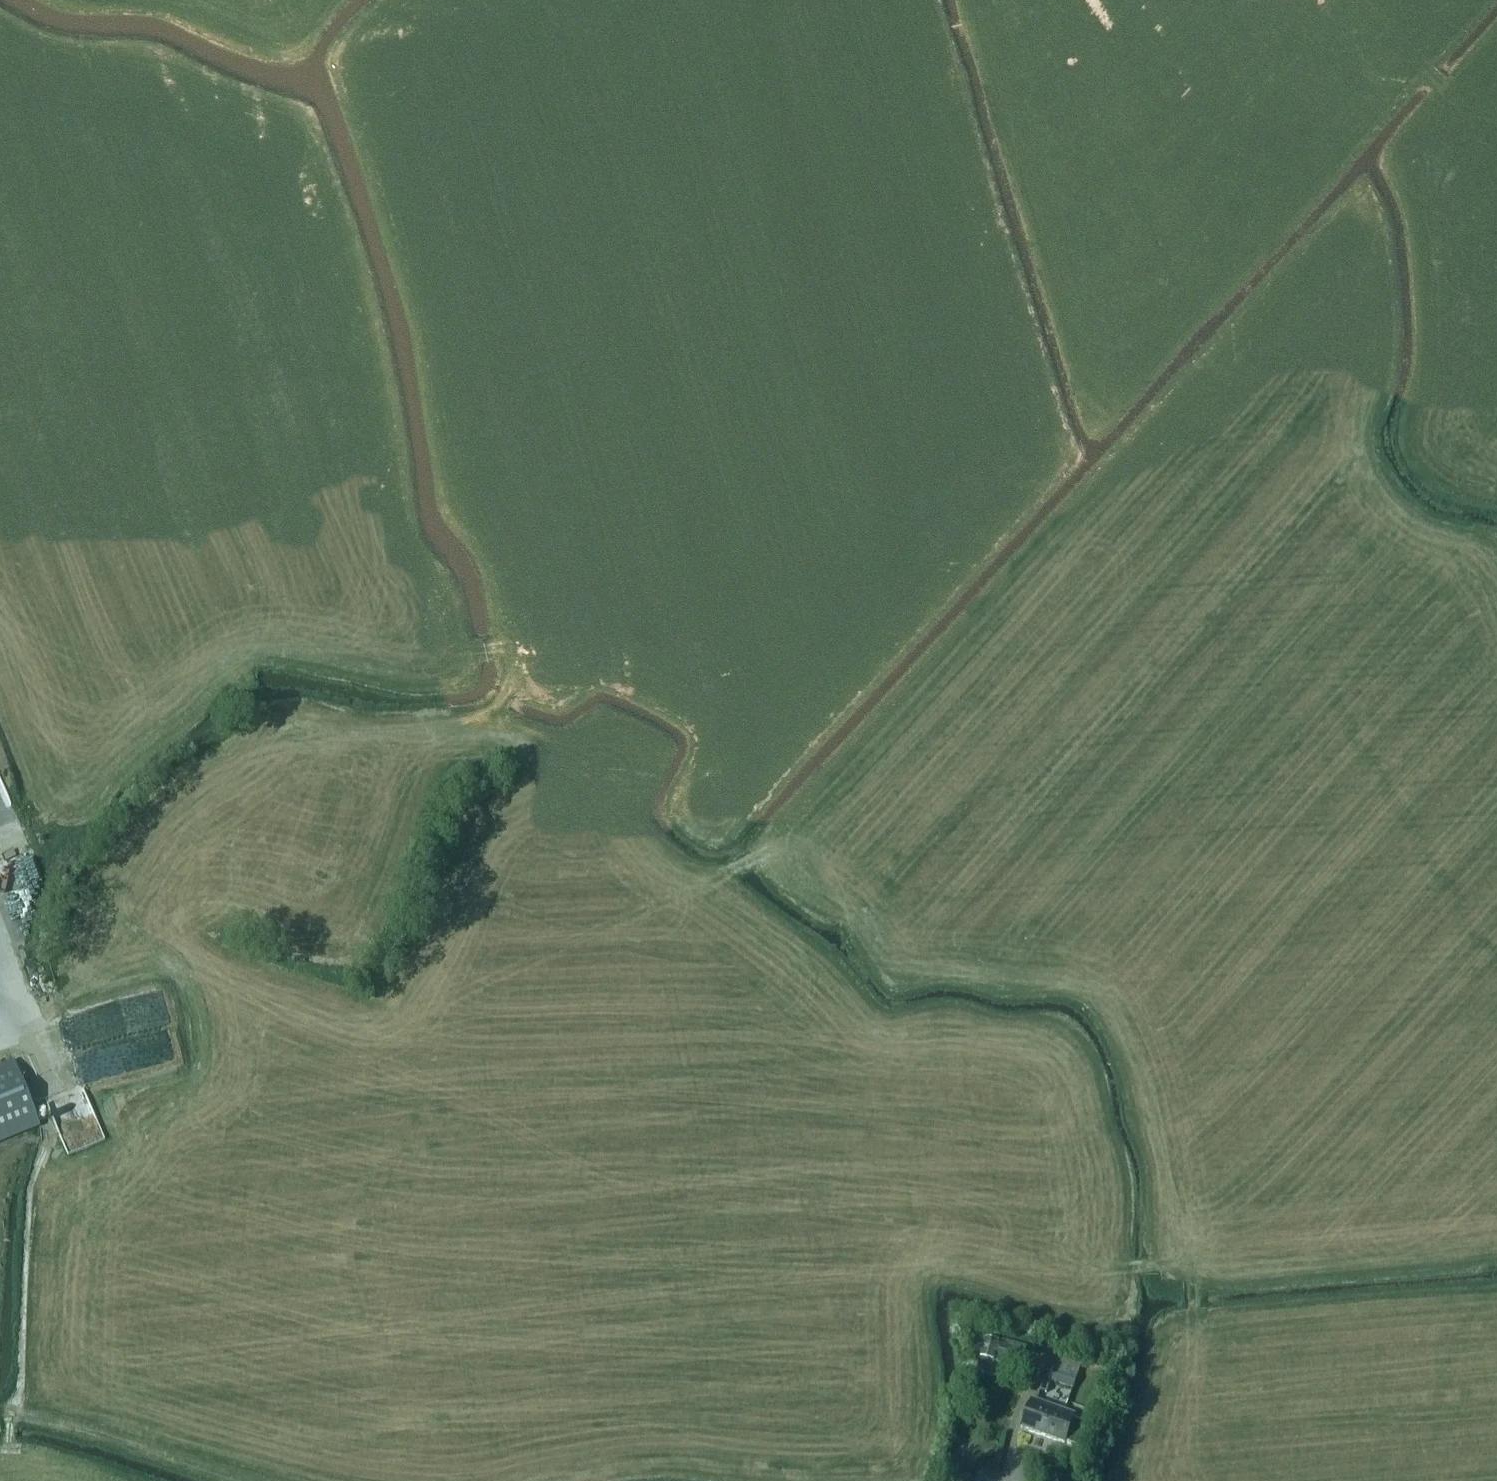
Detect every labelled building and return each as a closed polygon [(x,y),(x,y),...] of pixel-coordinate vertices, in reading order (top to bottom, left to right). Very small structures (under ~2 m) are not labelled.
[(39,1126),(13,1062),(0,1068),(0,1141),(39,1126)] [(998,1341),(985,1338),(979,1336),(976,1349),(982,1350),(980,1357),(994,1361),(998,1341)] [(996,1357),(1022,1364),(1025,1352),(999,1344),(996,1357)] [(1049,1382),(1073,1390),(1077,1376),(1053,1369),(1049,1382)] [(1066,1406),(1068,1398),(1038,1393),(1037,1401),(1066,1406)] [(1021,1429),(1065,1444),(1066,1443),(1079,1448),(1087,1425),(1073,1420),(1075,1416),(1031,1400),(1021,1429)] [(969,1476),(953,1472),(952,1480),(968,1480),(969,1476)]
